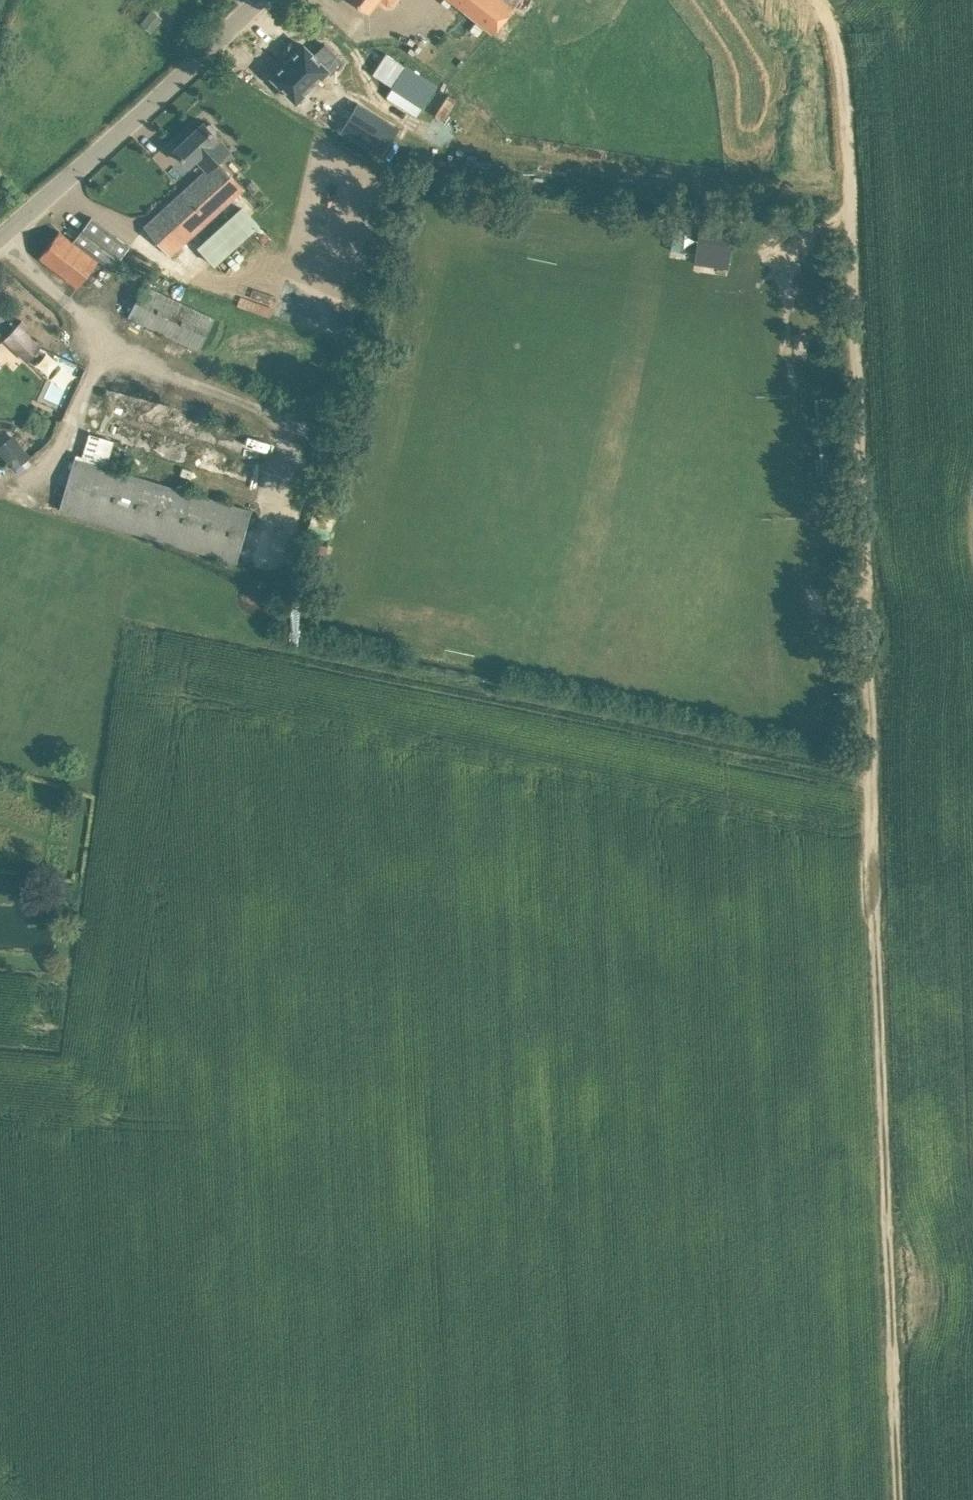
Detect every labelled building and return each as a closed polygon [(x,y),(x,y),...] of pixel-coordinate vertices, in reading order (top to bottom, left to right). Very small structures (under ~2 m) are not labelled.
[(368,10),(376,0),(356,0),(368,10)] [(493,31),(519,0),(454,0),(493,31)] [(152,8),(141,22),(151,30),(162,16),(152,8)] [(305,45),(273,78),(298,102),(329,70),(333,73),(345,60),(325,42),(313,53),(305,45)] [(398,50),(390,61),(419,82),(427,71),(398,50)] [(399,127),(358,101),(340,129),(381,156),(399,127)] [(145,225),(171,254),(243,188),(217,159),(229,148),(219,137),(204,121),(174,148),(189,164),(197,157),(207,168),(145,225)] [(93,215),(74,239),(112,268),(131,244),(93,215)] [(701,217),(696,254),(730,259),(736,222),(701,217)] [(59,230),(40,256),(79,286),(98,260),(59,230)] [(229,253),(247,272),(258,262),(240,242),(229,253)] [(129,315),(199,349),(214,318),(143,284),(129,315)] [(275,312),(280,294),(261,289),(259,298),(243,293),(240,302),(275,312)] [(23,319),(18,323),(25,330),(30,325),(23,319)] [(4,338),(28,360),(41,346),(25,330),(18,323),(4,338)] [(62,356),(43,395),(65,405),(84,366),(62,356)] [(27,448),(11,431),(0,442),(0,451),(12,463),(27,448)] [(60,508),(237,561),(252,510),(74,457),(60,508)]
